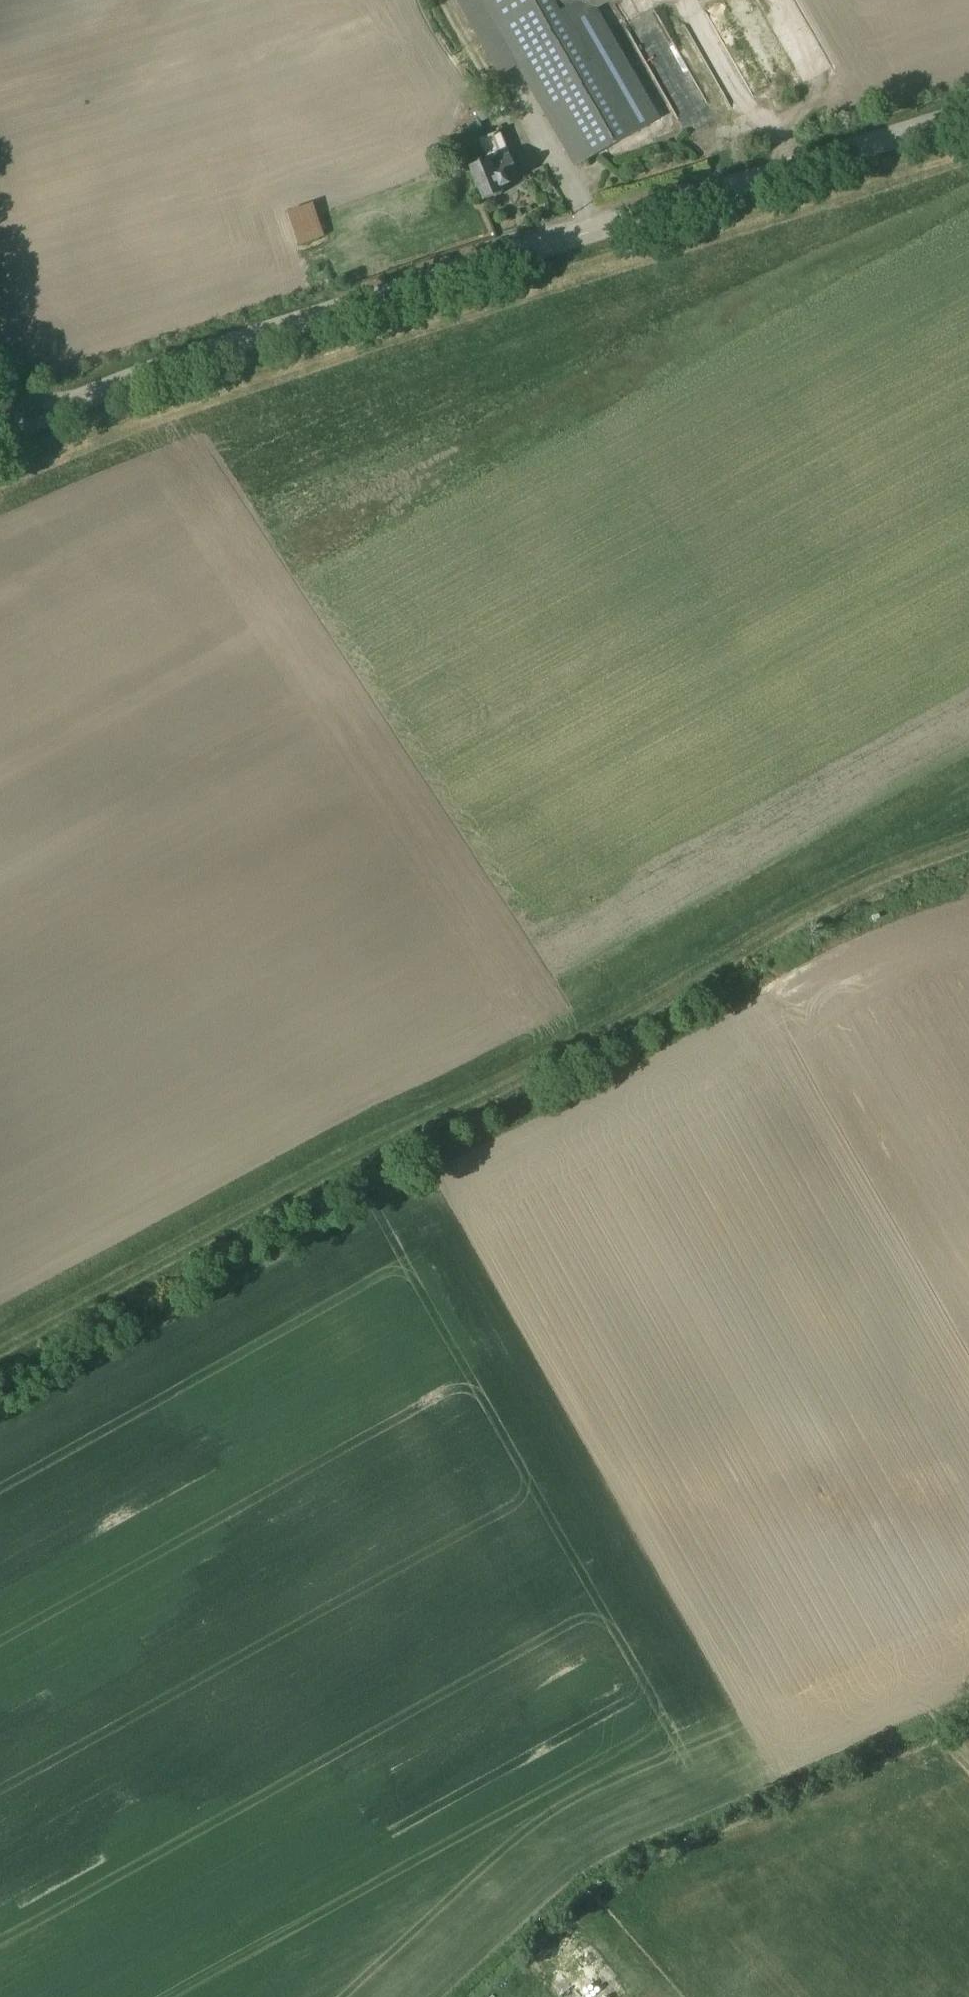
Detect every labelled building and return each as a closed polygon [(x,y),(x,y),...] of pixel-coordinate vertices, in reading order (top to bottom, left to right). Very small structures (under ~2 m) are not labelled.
[(576,170),(656,126),(595,17),(625,0),(456,0),(500,79),(519,69),(576,170)] [(709,114),(659,6),(629,20),(679,128),(709,114)] [(467,171),(481,204),(501,196),(499,190),(507,187),(506,185),(519,179),(500,134),(481,142),(489,162),(467,171)] [(286,213),(298,249),(324,240),(312,204),(286,213)]
